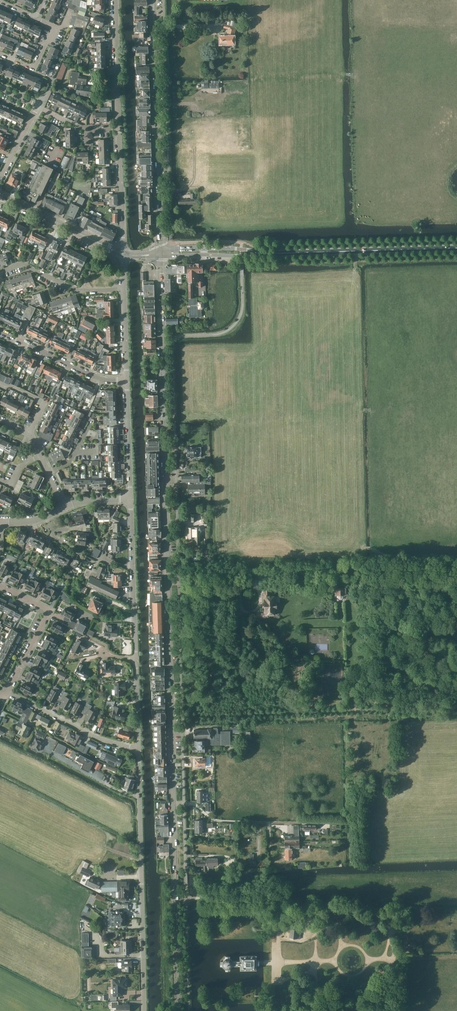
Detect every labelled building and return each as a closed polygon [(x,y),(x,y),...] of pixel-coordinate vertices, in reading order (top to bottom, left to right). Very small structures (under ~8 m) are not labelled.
[(71,9),(73,4),(73,3),(72,3),(67,1),(65,0),(64,3),(68,5),(67,7),(71,9)] [(58,11),(60,6),(53,2),(50,8),(58,11)] [(84,31),(87,22),(89,18),(84,16),(86,10),(83,8),(81,7),(79,12),(77,15),(76,19),(75,21),(74,25),(74,26),(84,31)] [(55,17),(58,11),(50,8),(48,13),(55,17)] [(10,23),(13,16),(7,13),(4,20),(10,23)] [(53,23),(55,17),(48,13),(45,19),(53,23)] [(104,19),(96,17),(95,17),(94,17),(93,21),(94,22),(93,24),(102,26),(104,19)] [(23,28),(26,21),(20,19),(17,26),(23,28)] [(28,31),(31,24),(26,21),(23,28),(28,31)] [(135,32),(139,32),(148,32),(147,21),(137,21),(137,25),(137,27),(135,27),(135,32)] [(239,29),(240,25),(234,23),(234,22),(228,21),(227,25),(224,25),(223,28),(230,30),(228,37),(220,37),(220,45),(234,44),(234,36),(236,28),(239,29)] [(33,34),(34,33),(37,26),(31,24),(28,31),(28,32),(33,34)] [(39,36),(42,29),(37,26),(34,33),(39,36)] [(77,38),(80,32),(73,29),(71,35),(77,38)] [(99,33),(99,32),(94,32),(94,39),(93,39),(93,41),(100,41),(100,39),(105,39),(105,33),(99,33)] [(74,44),(76,39),(77,38),(71,35),(69,39),(68,41),(74,44)] [(8,40),(1,37),(0,40),(0,46),(5,48),(8,40)] [(13,48),(16,49),(19,42),(9,37),(8,40),(5,48),(12,51),(13,48)] [(71,50),(74,44),(68,41),(65,47),(71,50)] [(24,56),(28,46),(24,45),(23,47),(18,45),(14,52),(24,56)] [(31,60),(34,52),(35,50),(28,46),(24,56),(31,60)] [(148,53),(148,46),(137,46),(137,50),(136,50),(136,54),(135,54),(135,56),(136,56),(140,56),(148,55),(148,53)] [(56,56),(59,50),(52,47),(49,53),(56,56)] [(68,56),(71,50),(65,47),(63,52),(61,51),(60,53),(63,54),(68,56)] [(62,59),(56,56),(49,53),(47,58),(54,62),(55,59),(57,59),(61,61),(62,59)] [(137,67),(141,67),(141,65),(148,65),(148,55),(140,56),(140,64),(137,64),(136,64),(136,67),(137,67)] [(51,67),(54,62),(47,58),(44,64),(51,67)] [(60,84),(67,65),(63,63),(56,78),(55,82),(60,84)] [(57,70),(51,67),(44,64),(41,70),(49,73),(50,69),(57,72),(57,70)] [(14,68),(10,67),(9,69),(6,68),(4,72),(6,74),(5,76),(11,78),(12,76),(16,68),(14,67),(14,68)] [(17,79),(21,71),(17,70),(17,68),(16,68),(12,76),(17,79)] [(25,73),(21,71),(17,79),(23,81),(27,72),(25,72),(25,73)] [(28,84),(32,76),(28,75),(28,73),(27,72),(23,81),(28,84)] [(86,86),(87,77),(79,76),(79,73),(71,72),(70,84),(86,86)] [(35,78),(32,76),(28,84),(34,86),(38,77),(36,77),(35,78)] [(39,89),(43,81),(39,80),(39,78),(38,77),(34,86),(39,89)] [(138,90),(149,90),(149,81),(141,81),(141,84),(139,84),(139,86),(138,86),(138,88),(137,88),(136,88),(137,90),(138,90)] [(95,97),(96,88),(86,86),(70,84),(69,87),(74,87),(73,91),(74,91),(73,94),(77,95),(76,95),(95,97)] [(138,98),(150,98),(149,90),(138,90),(137,90),(137,99),(138,98)] [(61,96),(55,93),(54,96),(51,95),(49,100),(51,101),(51,103),(55,105),(56,105),(61,96)] [(62,108),(66,99),(61,96),(56,105),(57,106),(62,108)] [(138,107),(150,107),(150,98),(138,98),(137,99),(137,107),(138,107)] [(67,111),(72,101),(66,99),(62,108),(66,110),(67,111)] [(73,113),(77,104),(72,101),(67,111),(68,111),(73,113)] [(78,116),(83,106),(77,104),(73,113),(77,115),(78,116)] [(7,118),(12,108),(7,106),(3,116),(7,118)] [(87,118),(90,113),(87,111),(88,109),(83,106),(78,116),(79,116),(84,118),(84,117),(87,118)] [(141,116),(150,116),(150,107),(138,107),(137,107),(137,116),(138,116),(141,116)] [(12,120),(16,110),(12,108),(7,118),(12,120)] [(106,111),(106,108),(101,108),(101,113),(101,122),(107,122),(107,118),(110,118),(110,111),(106,111)] [(17,122),(21,112),(16,110),(12,120),(17,122)] [(23,113),(21,112),(17,122),(21,124),(26,114),(23,113)] [(96,113),(96,112),(92,112),(93,119),(96,119),(96,122),(101,122),(101,113),(96,113)] [(150,126),(150,116),(141,116),(141,120),(138,120),(137,120),(137,126),(140,126),(140,127),(141,127),(141,126),(150,126)] [(47,126),(41,123),(39,127),(40,128),(38,131),(49,137),(52,131),(54,132),(55,130),(57,131),(59,128),(51,124),(50,126),(47,125),(47,126)] [(0,132),(0,143),(6,146),(9,140),(2,137),(4,134),(0,132)] [(49,143),(35,135),(31,143),(37,147),(39,144),(41,145),(42,143),(48,146),(49,143)] [(140,151),(151,151),(151,142),(140,143),(137,143),(137,151),(140,151)] [(40,148),(37,147),(31,143),(28,148),(35,152),(36,149),(38,151),(40,148)] [(34,155),(36,153),(35,152),(28,148),(25,154),(31,158),(33,155),(34,155)] [(151,154),(151,151),(140,151),(137,151),(138,154),(139,154),(139,160),(140,160),(152,159),(151,154)] [(36,172),(24,197),(27,199),(27,200),(30,201),(30,200),(35,202),(39,194),(41,195),(54,169),(44,164),(41,169),(39,167),(36,173),(36,172)] [(58,179),(61,173),(56,171),(47,191),(51,192),(57,179),(58,179)] [(12,174),(8,182),(15,186),(16,186),(17,183),(19,179),(20,176),(13,173),(12,174)] [(50,209),(55,197),(49,194),(48,198),(46,197),(41,205),(47,208),(47,207),(50,209)] [(151,194),(141,194),(140,195),(139,195),(139,201),(142,201),(142,205),(139,205),(140,229),(142,229),(142,219),(145,219),(145,212),(153,211),(153,197),(151,197),(151,194)] [(178,205),(195,205),(195,194),(190,194),(190,200),(178,200),(178,205)] [(80,208),(85,199),(79,196),(75,206),(71,204),(66,215),(74,218),(79,208),(80,208)] [(54,211),(59,199),(55,197),(50,209),(54,211)] [(57,213),(63,201),(59,199),(54,211),(56,212),(57,213)] [(61,215),(65,206),(67,203),(64,201),(63,201),(57,213),(61,215)] [(91,210),(89,213),(92,214),(97,217),(100,219),(102,216),(94,212),(94,211),(91,210)] [(82,218),(79,225),(100,236),(106,226),(100,223),(101,220),(102,220),(100,219),(97,217),(97,218),(88,214),(86,213),(84,212),(83,211),(82,215),(81,217),(82,218)] [(11,221),(5,219),(0,229),(0,235),(1,233),(2,231),(4,227),(7,228),(11,221)] [(16,238),(18,234),(22,226),(16,224),(13,231),(10,229),(5,240),(9,242),(12,237),(16,238)] [(23,244),(24,242),(26,238),(23,236),(27,229),(22,226),(18,234),(21,235),(19,239),(22,240),(20,243),(23,244)] [(106,226),(100,236),(112,242),(117,232),(116,232),(117,230),(113,228),(112,230),(106,226)] [(33,243),(35,238),(37,234),(32,232),(29,239),(26,238),(24,242),(27,244),(28,241),(33,243)] [(39,245),(43,237),(37,234),(35,238),(33,243),(35,244),(39,245)] [(44,249),(48,239),(43,237),(39,245),(38,246),(44,249)] [(57,253),(58,251),(57,251),(59,248),(57,247),(58,245),(56,244),(57,242),(54,240),(45,258),(49,260),(50,259),(53,260),(57,253)] [(65,247),(58,261),(62,263),(64,258),(66,259),(70,250),(68,249),(69,248),(65,247)] [(65,269),(63,272),(66,273),(67,270),(68,269),(72,261),(76,252),(72,250),(72,251),(70,250),(66,259),(68,260),(65,265),(65,264),(64,266),(66,267),(65,269)] [(38,267),(45,253),(42,252),(37,263),(36,262),(35,265),(38,267)] [(72,261),(68,269),(70,270),(74,271),(77,263),(81,255),(79,254),(79,253),(76,252),(72,261)] [(77,263),(74,271),(76,272),(77,271),(79,273),(80,272),(81,270),(83,266),(87,258),(86,257),(87,257),(83,255),(83,256),(81,255),(77,263)] [(196,264),(188,264),(188,270),(188,274),(189,290),(189,298),(193,298),(193,285),(192,285),(192,284),(191,283),(190,283),(190,281),(196,281),(199,281),(199,287),(202,287),(202,280),(203,279),(202,264),(195,264),(196,264)] [(184,265),(178,265),(178,283),(181,283),(182,282),(182,279),(181,278),(181,277),(181,274),(187,274),(188,274),(188,270),(187,270),(187,265),(184,265)] [(36,287),(31,273),(26,275),(30,286),(33,285),(34,287),(36,287)] [(166,279),(165,279),(165,284),(176,283),(176,279),(171,279),(171,275),(172,275),(172,274),(166,275),(166,279)] [(25,290),(27,290),(26,287),(30,286),(26,275),(21,277),(25,290)] [(25,290),(21,277),(16,279),(19,290),(23,288),(24,291),(25,290)] [(15,294),(17,293),(16,291),(19,290),(16,279),(11,280),(15,294)] [(15,294),(11,280),(5,282),(7,287),(5,288),(6,291),(8,290),(9,293),(13,292),(14,295),(15,294)] [(147,281),(144,281),(144,290),(154,290),(154,284),(154,282),(153,282),(153,281),(152,281),(147,281)] [(176,283),(165,284),(165,292),(176,292),(176,284),(176,283)] [(27,304),(45,297),(43,292),(32,296),(34,299),(31,300),(28,301),(27,300),(25,301),(24,302),(27,304)] [(80,308),(75,294),(70,296),(74,307),(77,306),(78,309),(80,308)] [(70,311),(72,311),(71,308),(74,307),(70,296),(65,298),(70,311)] [(36,306),(47,302),(45,297),(27,304),(29,304),(29,305),(35,303),(36,306)] [(145,300),(142,300),(142,306),(155,306),(154,297),(145,297),(145,300)] [(70,311),(65,298),(60,300),(64,311),(67,309),(68,312),(70,311)] [(102,301),(102,298),(94,298),(94,302),(96,302),(97,308),(105,307),(113,307),(113,301),(102,301)] [(197,302),(197,299),(189,299),(189,303),(190,305),(191,305),(191,306),(190,306),(189,308),(189,317),(202,317),(201,309),(203,309),(204,308),(204,303),(202,302),(197,302)] [(60,315),(62,314),(61,312),(64,311),(60,300),(55,301),(60,315)] [(60,315),(55,301),(50,303),(54,314),(57,313),(59,318),(61,317),(60,315)] [(36,308),(29,305),(29,304),(25,311),(22,317),(17,329),(21,331),(27,319),(29,320),(31,316),(32,316),(36,308)] [(155,306),(142,306),(142,315),(146,315),(155,315),(155,306)] [(7,323),(10,317),(7,315),(9,311),(7,310),(2,321),(7,323)] [(12,326),(18,315),(16,314),(14,318),(10,317),(7,323),(12,326)] [(17,329),(22,317),(18,315),(12,326),(16,328),(15,328),(17,329)] [(145,322),(143,322),(143,324),(155,323),(155,322),(155,315),(146,315),(146,318),(145,318),(145,322)] [(56,325),(59,319),(52,316),(49,321),(56,325)] [(31,335),(39,318),(37,317),(34,323),(32,322),(30,327),(28,326),(25,332),(27,333),(31,335)] [(36,337),(39,331),(37,330),(42,319),(39,318),(31,335),(36,337)] [(84,318),(80,325),(93,332),(97,324),(84,318)] [(40,339),(45,330),(47,326),(44,324),(41,332),(39,331),(36,337),(40,339)] [(55,346),(62,333),(59,331),(57,336),(55,335),(53,338),(51,337),(49,343),(51,343),(50,344),(55,346)] [(62,338),(65,332),(63,331),(62,333),(55,346),(59,349),(64,339),(62,338)] [(105,338),(99,332),(95,336),(100,340),(102,338),(105,341),(107,341),(107,343),(109,343),(109,347),(114,347),(114,337),(107,338),(105,338)] [(97,339),(94,337),(94,336),(91,335),(90,337),(89,337),(87,341),(90,343),(93,339),(96,341),(97,339)] [(64,351),(68,342),(70,338),(68,337),(67,339),(64,338),(64,339),(59,349),(64,351)] [(68,353),(71,346),(72,344),(68,342),(64,351),(68,353)] [(108,353),(110,348),(104,345),(97,360),(99,361),(100,361),(105,361),(114,360),(114,355),(102,356),(105,351),(108,353)] [(78,358),(83,349),(83,347),(81,346),(80,348),(78,347),(77,349),(74,356),(78,358)] [(8,347),(1,361),(3,362),(7,355),(9,356),(12,349),(8,347)] [(12,349),(9,356),(11,357),(8,363),(13,365),(15,359),(14,358),(17,351),(12,349)] [(83,360),(87,351),(83,349),(78,358),(83,360)] [(87,362),(93,350),(91,349),(91,351),(88,349),(87,351),(83,360),(87,362)] [(92,364),(95,358),(93,357),(95,351),(93,350),(87,362),(92,364)] [(23,365),(27,357),(22,354),(20,358),(18,357),(14,366),(18,368),(19,366),(20,366),(21,364),(23,365)] [(27,370),(32,359),(27,357),(23,365),(22,367),(27,370)] [(34,373),(37,367),(35,365),(37,361),(32,358),(32,359),(27,370),(34,373)] [(39,367),(35,374),(40,376),(42,372),(44,373),(47,366),(43,363),(40,368),(39,367)] [(52,369),(46,380),(49,381),(49,380),(51,381),(53,377),(57,371),(52,369)] [(53,377),(51,381),(58,384),(60,380),(59,379),(62,373),(57,371),(53,377)] [(61,381),(57,388),(60,390),(62,385),(67,387),(68,385),(72,378),(67,376),(64,383),(61,381)] [(68,385),(67,387),(70,389),(68,392),(70,393),(71,392),(76,380),(72,378),(68,385)] [(149,380),(149,379),(147,379),(148,387),(146,387),(146,391),(157,391),(157,380),(149,380)] [(76,380),(71,392),(72,393),(75,394),(76,393),(81,383),(76,380)] [(76,393),(75,394),(76,392),(81,394),(85,385),(81,383),(76,393)] [(81,394),(79,400),(81,401),(85,393),(87,394),(90,387),(85,385),(81,394)] [(87,394),(85,397),(88,398),(90,400),(89,402),(92,403),(96,395),(93,394),(95,390),(94,390),(94,389),(90,387),(87,394)] [(8,400),(6,399),(7,396),(4,395),(0,402),(0,404),(5,406),(8,400)] [(14,402),(11,409),(16,411),(19,405),(22,399),(20,398),(17,404),(14,402)] [(11,409),(14,402),(8,400),(5,406),(11,409)] [(62,414),(63,412),(60,411),(60,410),(58,409),(60,406),(59,406),(60,403),(55,400),(53,403),(51,408),(62,414)] [(27,417),(34,402),(32,401),(28,408),(26,406),(25,408),(22,414),(27,417)] [(22,414),(25,408),(19,405),(16,411),(22,414)] [(62,414),(51,408),(48,414),(54,417),(56,414),(58,415),(61,417),(62,414)] [(85,421),(86,419),(83,417),(84,414),(72,408),(71,410),(74,412),(73,415),(85,421)] [(52,422),(54,417),(48,414),(45,419),(52,422)] [(84,423),(85,421),(73,415),(71,419),(79,424),(80,421),(84,423)] [(107,425),(116,424),(116,420),(116,415),(106,416),(107,425)] [(49,428),(52,422),(45,419),(43,425),(49,428)] [(80,430),(81,428),(78,426),(79,424),(71,419),(68,424),(71,426),(80,430)] [(53,436),(54,434),(50,433),(50,432),(48,431),(49,428),(43,425),(40,430),(41,430),(53,436)] [(82,434),(83,432),(80,430),(71,426),(68,430),(77,435),(78,432),(82,434)] [(147,439),(153,439),(153,435),(158,435),(158,427),(148,427),(148,435),(146,435),(147,439)] [(50,442),(53,436),(41,430),(38,436),(50,442)] [(78,441),(79,439),(75,437),(77,435),(68,430),(66,435),(78,441)] [(77,443),(78,441),(66,435),(63,440),(72,444),(73,441),(77,443)] [(9,452),(15,441),(13,440),(11,444),(8,442),(4,449),(9,452)] [(69,455),(72,448),(70,447),(72,444),(63,440),(61,445),(62,446),(61,448),(69,455)] [(147,455),(159,455),(158,440),(148,440),(148,446),(147,446),(147,455)] [(15,455),(18,447),(15,446),(16,442),(15,441),(9,452),(15,455)] [(196,447),(187,447),(187,454),(186,454),(187,456),(187,457),(187,458),(197,458),(196,450),(199,450),(199,447),(196,447)] [(65,459),(64,457),(69,455),(61,448),(55,451),(59,459),(62,458),(63,460),(65,459)] [(53,465),(57,462),(56,460),(59,459),(55,451),(48,454),(53,465)] [(197,475),(182,475),(182,477),(182,481),(182,482),(194,482),(201,482),(201,475),(202,475),(202,472),(202,469),(204,466),(200,466),(200,468),(200,472),(197,472),(197,475)] [(63,479),(60,471),(56,473),(61,483),(65,483),(65,487),(68,487),(69,491),(72,491),(71,478),(63,479)] [(121,474),(121,471),(111,472),(112,477),(116,477),(117,480),(120,480),(120,482),(123,482),(123,474),(121,474)] [(41,484),(44,478),(36,474),(33,480),(41,484)] [(106,478),(106,477),(99,478),(100,490),(103,490),(103,486),(106,486),(106,484),(110,484),(110,479),(109,479),(109,478),(106,478)] [(41,484),(33,480),(32,483),(29,482),(27,487),(33,490),(33,488),(38,490),(41,484)] [(194,485),(189,485),(189,486),(189,493),(194,493),(194,494),(195,495),(198,495),(200,494),(199,493),(200,493),(205,493),(205,492),(204,485),(210,485),(211,484),(211,482),(210,482),(204,482),(203,482),(201,482),(194,482),(194,485)] [(148,496),(160,496),(160,488),(148,488),(148,496)] [(24,504),(28,496),(21,493),(17,501),(24,504)] [(9,507),(13,499),(7,496),(3,504),(9,507)] [(30,507),(34,499),(28,496),(24,504),(30,507)] [(152,512),(152,509),(152,507),(153,507),(153,504),(160,504),(160,498),(148,498),(148,512),(148,517),(160,517),(160,512),(152,512)] [(186,519),(190,519),(190,513),(196,513),(196,505),(186,505),(186,513),(186,519)] [(85,517),(84,514),(87,513),(86,509),(81,510),(81,512),(72,514),(73,517),(74,516),(75,520),(85,517)] [(98,512),(95,512),(95,516),(95,518),(98,518),(98,520),(104,520),(104,509),(98,509),(98,512)] [(110,509),(104,509),(104,520),(110,519),(110,520),(111,520),(113,516),(114,515),(115,512),(112,511),(110,511),(110,509)] [(111,520),(113,521),(113,531),(120,531),(120,522),(118,522),(120,519),(113,516),(111,520)] [(75,526),(85,523),(84,521),(86,520),(85,517),(75,520),(76,523),(75,523),(75,526)] [(148,527),(161,527),(160,517),(148,517),(148,527)] [(194,528),(187,528),(188,538),(189,538),(189,540),(192,539),(194,539),(195,545),(200,545),(200,528),(194,528)] [(25,537),(28,532),(24,530),(23,532),(20,530),(16,537),(20,539),(19,541),(25,544),(26,542),(28,538),(27,538),(25,537)] [(35,535),(33,534),(31,537),(28,536),(27,538),(28,538),(26,542),(32,545),(31,546),(34,547),(39,536),(35,534),(35,535)] [(45,548),(46,545),(44,544),(46,540),(43,539),(43,538),(39,536),(34,547),(36,549),(37,548),(43,551),(45,547),(45,548)] [(157,542),(157,540),(149,540),(149,548),(161,548),(161,542),(157,542)] [(54,553),(56,549),(52,547),(53,545),(50,543),(48,549),(45,548),(45,547),(43,551),(42,553),(48,556),(49,554),(52,556),(54,553)] [(149,557),(157,557),(157,554),(161,553),(161,548),(149,548),(149,557)] [(61,552),(58,550),(57,554),(54,553),(52,556),(51,559),(57,562),(57,563),(60,564),(65,553),(61,551),(61,552)] [(69,568),(70,566),(72,562),(69,560),(71,557),(69,556),(69,555),(65,553),(60,564),(62,566),(63,565),(69,568)] [(80,568),(83,561),(80,559),(81,557),(78,556),(75,561),(73,560),(72,562),(70,566),(75,569),(76,567),(80,568)] [(157,560),(157,557),(149,557),(150,566),(161,565),(161,560),(157,560)] [(5,562),(4,564),(2,567),(2,566),(0,570),(1,570),(0,571),(0,574),(4,576),(8,570),(11,571),(14,565),(11,563),(10,565),(8,564),(5,562)] [(15,582),(21,570),(16,568),(17,566),(14,565),(11,571),(13,572),(9,580),(15,582)] [(150,574),(152,574),(158,574),(158,571),(162,571),(161,565),(150,566),(150,574)] [(95,577),(98,570),(93,568),(92,570),(87,568),(83,577),(88,579),(90,575),(95,577)] [(99,571),(97,577),(100,579),(100,578),(105,579),(107,572),(106,572),(106,570),(100,568),(99,571)] [(26,573),(21,570),(15,582),(15,583),(15,582),(20,585),(24,578),(27,579),(30,573),(27,571),(26,573)] [(110,574),(110,571),(107,571),(107,581),(122,580),(121,574),(114,575),(114,574),(110,574)] [(31,591),(37,579),(32,576),(33,574),(30,573),(27,579),(29,581),(25,588),(31,591)] [(152,576),(152,574),(150,574),(150,586),(154,586),(154,589),(152,589),(152,592),(150,592),(150,593),(155,593),(162,593),(162,576),(158,577),(158,576),(152,576)] [(117,599),(120,592),(115,590),(114,590),(108,586),(101,583),(102,581),(95,578),(91,576),(87,584),(117,599)] [(42,581),(37,579),(31,591),(31,590),(36,593),(40,586),(43,588),(46,581),(43,580),(42,581)] [(114,590),(115,587),(122,587),(122,580),(107,581),(108,586),(114,590)] [(47,599),(53,587),(48,585),(49,583),(46,581),(43,588),(45,589),(41,596),(47,599)] [(58,590),(53,587),(47,599),(52,601),(56,594),(59,596),(62,590),(59,588),(58,590)] [(270,596),(270,587),(264,587),(265,604),(263,604),(263,608),(265,608),(265,613),(257,613),(257,617),(269,617),(269,614),(275,614),(274,608),(276,608),(276,603),(274,603),(274,596),(270,596)] [(343,597),(343,595),(345,595),(345,588),(335,588),(335,591),(335,595),(338,595),(338,598),(339,599),(341,599),(343,597)] [(62,590),(59,596),(67,600),(69,597),(62,590)] [(155,595),(155,593),(150,593),(150,607),(152,607),(152,603),(162,603),(162,595),(155,595)] [(99,601),(100,599),(95,596),(94,599),(92,603),(90,602),(89,604),(91,605),(89,608),(98,612),(103,604),(99,601)] [(8,602),(3,612),(4,611),(8,613),(13,604),(10,603),(8,602)] [(150,633),(163,633),(162,603),(152,603),(152,607),(150,607),(150,633)] [(8,613),(7,615),(12,617),(17,607),(15,606),(15,605),(13,604),(8,613)] [(17,607),(12,617),(13,616),(19,618),(23,610),(23,609),(20,608),(17,607)] [(73,611),(68,608),(67,609),(65,608),(64,610),(63,610),(61,613),(62,614),(61,616),(64,617),(64,618),(70,621),(67,625),(69,626),(69,627),(84,635),(86,632),(87,629),(90,623),(80,617),(76,624),(70,621),(74,613),(73,612),(73,611)] [(61,626),(54,623),(51,628),(55,630),(55,631),(58,633),(58,632),(61,633),(63,634),(64,631),(65,629),(67,630),(69,627),(69,626),(67,625),(63,623),(61,626)] [(115,628),(115,625),(109,624),(109,628),(105,628),(104,636),(117,637),(118,629),(114,629),(114,628),(115,628)] [(11,629),(9,634),(20,639),(21,637),(20,637),(22,634),(11,629)] [(9,634),(7,638),(17,644),(18,641),(19,642),(20,639),(9,634)] [(3,636),(1,641),(4,643),(15,648),(16,646),(17,644),(7,638),(3,636)] [(55,639),(48,636),(45,641),(45,640),(45,641),(57,647),(59,642),(61,643),(63,639),(56,636),(55,639)] [(84,650),(87,644),(78,639),(72,650),(78,653),(81,648),(84,650)] [(54,656),(56,653),(54,652),(57,647),(45,641),(42,646),(49,650),(48,652),(54,656)] [(2,647),(12,653),(13,650),(14,651),(15,648),(4,643),(2,647)] [(0,651),(0,652),(10,657),(12,655),(11,655),(12,653),(2,647),(0,651)] [(8,662),(9,660),(10,657),(10,658),(10,657),(0,652),(1,653),(0,656),(0,658),(8,662)] [(47,655),(40,652),(37,657),(37,656),(36,657),(48,663),(51,658),(53,659),(54,656),(48,652),(47,655)] [(46,672),(48,669),(46,668),(48,663),(36,657),(34,662),(41,666),(40,668),(46,672)] [(5,666),(6,664),(7,664),(8,662),(0,658),(0,664),(5,666)] [(86,678),(89,672),(84,669),(86,666),(80,663),(75,672),(86,678)] [(109,666),(109,663),(103,663),(103,673),(115,673),(115,666),(109,666)] [(38,671),(31,667),(29,673),(28,672),(28,673),(40,679),(43,674),(44,675),(46,672),(40,668),(38,671)] [(164,668),(156,668),(151,668),(152,672),(155,672),(155,680),(164,680),(164,668)] [(64,680),(67,674),(60,671),(57,677),(64,680)] [(38,688),(39,685),(37,684),(40,679),(28,673),(25,678),(33,682),(31,684),(38,688)] [(30,687),(23,683),(20,689),(24,691),(27,693),(30,694),(32,695),(33,692),(34,690),(36,691),(38,688),(31,684),(30,687)] [(116,695),(122,695),(122,689),(126,689),(125,683),(115,683),(116,695)] [(64,691),(55,686),(54,687),(52,689),(47,699),(50,701),(51,701),(54,703),(57,697),(60,699),(64,691)] [(67,710),(73,700),(66,697),(68,693),(64,691),(60,699),(63,701),(60,706),(64,708),(65,709),(65,708),(67,710)] [(153,705),(165,705),(165,696),(157,696),(157,699),(152,700),(153,705)] [(14,700),(11,706),(14,707),(13,708),(18,711),(18,709),(23,712),(27,714),(26,715),(29,717),(29,716),(30,715),(32,711),(25,707),(26,706),(21,704),(21,703),(18,701),(18,702),(14,700)] [(83,706),(76,702),(71,712),(74,713),(74,714),(75,714),(78,716),(81,710),(84,712),(88,704),(85,702),(83,706)] [(92,723),(97,713),(90,709),(92,706),(88,704),(84,712),(87,713),(84,719),(88,721),(89,722),(89,721),(92,723)] [(124,720),(126,714),(121,712),(122,708),(116,706),(112,716),(124,720)] [(32,711),(29,719),(33,721),(35,718),(35,717),(40,720),(39,722),(47,726),(50,720),(42,716),(37,714),(32,711)] [(165,717),(153,717),(153,720),(157,720),(157,724),(158,723),(158,725),(166,725),(166,723),(166,719),(165,717)] [(103,727),(106,719),(100,718),(97,725),(103,727)] [(18,722),(16,728),(20,730),(18,734),(23,737),(24,735),(26,737),(31,728),(23,724),(21,724),(18,722)] [(127,732),(129,727),(124,726),(123,730),(124,730),(123,730),(119,729),(118,735),(122,736),(129,739),(131,733),(127,732)] [(218,735),(218,728),(214,728),(214,729),(212,729),(208,729),(207,730),(194,730),(194,738),(207,738),(208,739),(208,741),(208,745),(231,745),(230,731),(221,732),(221,735),(218,735)] [(36,729),(34,734),(44,739),(46,734),(36,729)] [(75,735),(69,732),(66,738),(72,741),(71,742),(77,745),(76,747),(79,749),(82,745),(80,744),(83,737),(76,734),(75,735)] [(35,738),(31,747),(33,748),(32,749),(37,751),(37,750),(39,751),(44,742),(35,738)] [(97,745),(88,741),(86,745),(96,749),(97,745)] [(205,742),(204,741),(196,741),(196,746),(195,746),(195,751),(205,751),(205,745),(208,745),(208,741),(205,742)] [(66,747),(58,743),(54,751),(62,755),(66,747)] [(103,752),(100,759),(104,761),(104,759),(107,761),(106,763),(115,767),(116,764),(119,765),(120,765),(122,760),(121,760),(120,759),(118,758),(107,753),(103,752)] [(71,760),(71,761),(90,770),(94,762),(80,755),(79,757),(76,755),(76,754),(72,761),(71,760)] [(210,762),(210,758),(196,759),(196,761),(196,766),(197,768),(200,768),(200,766),(205,766),(205,767),(212,767),(212,762),(210,762)] [(167,767),(167,762),(161,762),(161,760),(160,760),(160,759),(156,759),(156,764),(155,764),(155,767),(157,767),(157,768),(158,768),(158,767),(167,767)] [(97,761),(93,768),(99,771),(102,764),(97,761)] [(157,768),(157,767),(155,767),(155,768),(158,768),(158,773),(155,773),(155,784),(167,783),(167,767),(158,767),(158,768),(157,768)] [(136,780),(133,779),(134,776),(128,774),(126,780),(121,779),(120,781),(134,786),(136,780)] [(132,791),(134,786),(120,781),(119,783),(124,785),(123,788),(132,791)] [(156,791),(158,791),(158,790),(167,790),(167,783),(155,784),(156,791)] [(207,791),(197,791),(197,801),(206,801),(206,803),(206,811),(212,811),(213,811),(213,807),(211,807),(211,803),(207,803),(207,801),(208,801),(207,791)] [(156,824),(168,824),(168,815),(160,815),(160,820),(156,820),(156,822),(156,824)] [(169,836),(168,824),(156,824),(156,829),(159,829),(159,832),(164,832),(164,837),(169,836)] [(299,848),(298,825),(293,825),(293,836),(284,836),(285,848),(289,847),(289,849),(292,849),(299,848)] [(292,854),(292,849),(289,849),(285,849),(285,860),(292,860),(292,856),(293,856),(293,854),(292,854)] [(202,860),(202,858),(193,858),(193,860),(195,860),(195,866),(203,866),(203,871),(206,871),(206,866),(206,860),(202,860)] [(215,858),(206,858),(206,860),(206,866),(208,866),(208,868),(213,868),(213,866),(215,866),(215,865),(218,865),(218,858),(215,858)] [(89,877),(92,871),(83,867),(80,873),(89,877)] [(87,879),(85,884),(94,889),(95,887),(99,889),(102,890),(102,888),(102,882),(91,877),(89,880),(87,879)] [(117,881),(102,882),(102,888),(102,890),(102,892),(113,891),(118,891),(118,888),(122,888),(122,886),(129,886),(129,881),(117,881)] [(122,888),(118,888),(118,891),(118,901),(122,901),(128,901),(128,891),(129,891),(129,886),(122,886),(122,888)] [(106,898),(103,897),(97,893),(95,896),(95,897),(104,902),(106,898)] [(300,939),(301,928),(291,927),(290,938),(300,939)] [(89,946),(88,933),(82,933),(82,959),(95,959),(95,946),(89,946)] [(230,968),(233,965),(240,965),(240,970),(256,970),(256,965),(259,965),(259,963),(259,960),(257,960),(257,956),(240,956),(240,961),(233,961),(230,958),(230,956),(225,956),(225,958),(222,961),(221,961),(221,965),(223,965),(226,969),(226,970),(230,970),(230,968)] [(122,963),(118,963),(118,968),(122,968),(122,970),(123,971),(132,971),(132,963),(132,961),(122,961),(122,962),(122,963)] [(110,1000),(116,1000),(116,995),(122,995),(122,988),(122,987),(127,987),(126,984),(127,983),(127,980),(126,980),(126,979),(113,979),(114,994),(110,994),(110,1000)] [(112,1001),(112,1008),(117,1008),(117,1010),(130,1010),(130,1005),(128,1005),(128,1004),(123,1004),(123,1005),(118,1005),(118,1001),(112,1001)]
